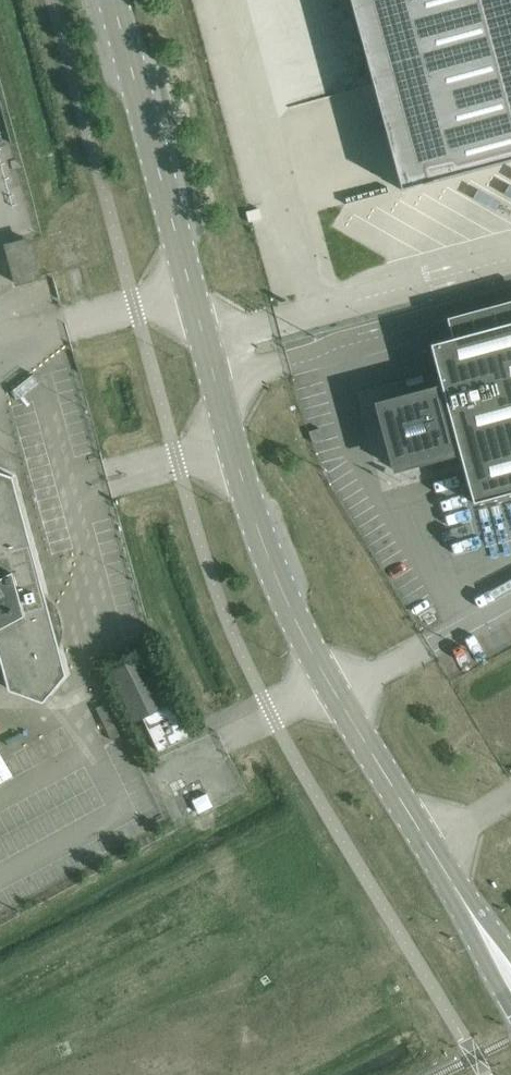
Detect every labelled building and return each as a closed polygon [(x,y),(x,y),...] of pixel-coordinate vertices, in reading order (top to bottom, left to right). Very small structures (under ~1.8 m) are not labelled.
[(400,189),(510,159),(510,0),(349,0),(400,189)] [(16,283),(38,277),(28,239),(6,245),(16,283)] [(378,404),(384,428),(386,427),(391,443),(389,444),(395,467),(459,450),(463,468),(465,468),(471,487),(469,487),(473,502),(510,491),(510,321),(430,343),(441,387),(378,404)] [(312,442),(314,441),(323,438),(319,427),(308,431),(312,442)] [(11,474),(0,471),(0,661),(7,688),(41,700),(65,672),(51,625),(55,623),(49,612),(48,613),(11,474)] [(158,698),(138,656),(110,670),(134,721),(141,718),(157,751),(189,735),(168,693),(158,698)] [(41,738),(18,749),(22,759),(45,748),(41,738)]
